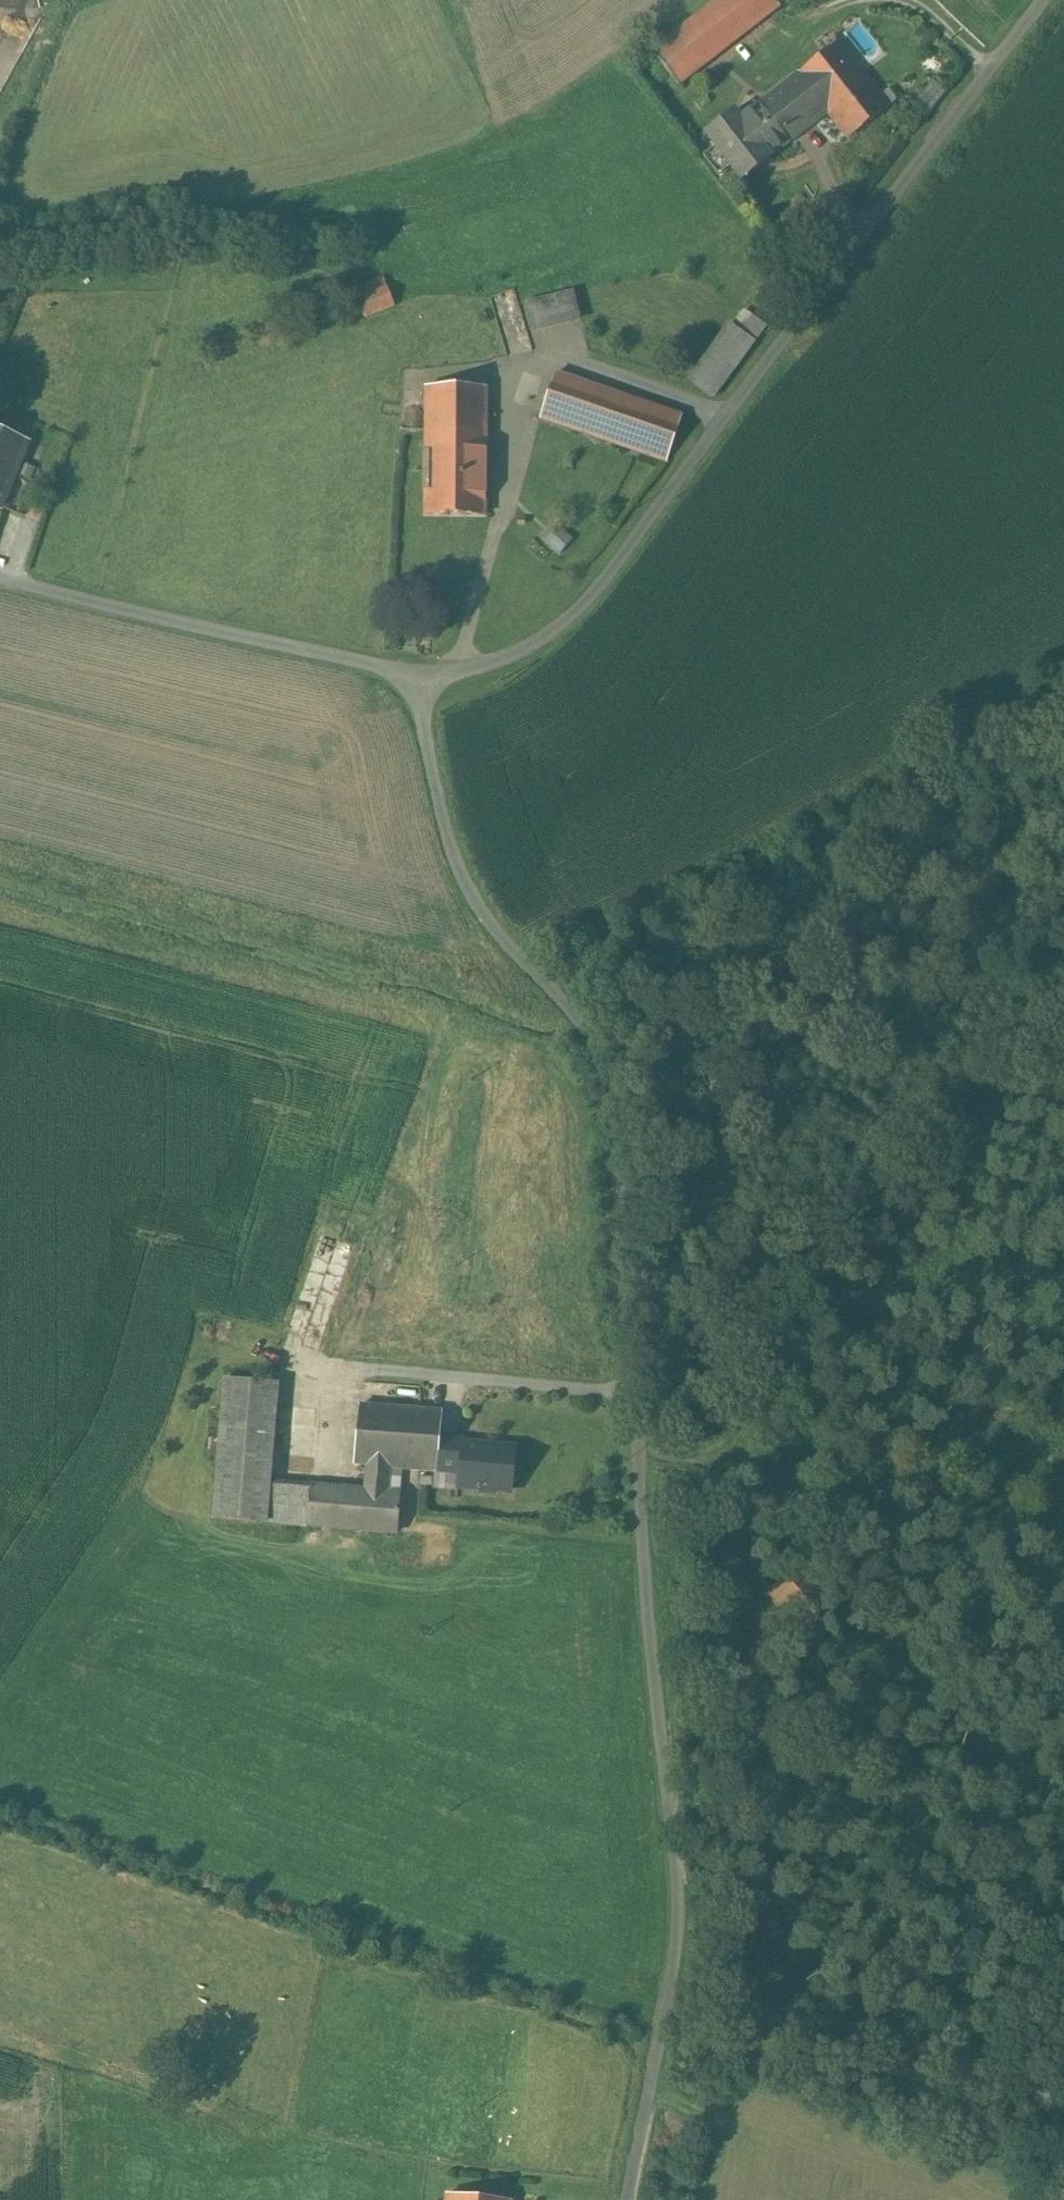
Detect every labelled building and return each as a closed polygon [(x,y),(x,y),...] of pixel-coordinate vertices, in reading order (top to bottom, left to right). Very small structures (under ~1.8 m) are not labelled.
[(774,0),(715,0),(652,49),(679,84),(779,7),(774,0)] [(837,41),(797,74),(827,114),(848,139),(889,106),(837,41)] [(791,142),(827,114),(797,74),(759,103),(791,142)] [(743,179),(791,142),(759,103),(740,117),(733,111),(706,132),(743,179)] [(373,319),(401,308),(393,289),(365,300),(373,319)] [(564,322),(557,296),(530,303),(536,329),(564,322)] [(692,378),(715,395),(756,340),(733,323),(692,378)] [(682,414),(556,371),(541,416),(667,459),(682,414)] [(424,387),(424,449),(435,449),(435,445),(485,445),(485,387),(424,387)] [(26,440),(0,429),(0,507),(26,440)] [(485,515),(485,445),(435,445),(435,449),(424,449),(424,515),(485,515)] [(271,1487),(278,1384),(221,1381),(212,1520),(269,1523),(271,1487)] [(353,1468),(364,1469),(389,1471),(435,1475),(438,1437),(440,1411),(358,1404),(353,1468)] [(515,1443),(438,1437),(435,1475),(433,1489),(510,1495),(515,1443)] [(309,1489),(306,1526),(397,1534),(401,1492),(387,1491),(389,1471),(364,1469),(362,1489),(309,1484),(309,1489)] [(309,1489),(271,1487),(269,1523),(306,1526),(309,1489)] [(454,2199),(520,2199),(521,2194),(456,2187),(454,2199)]
